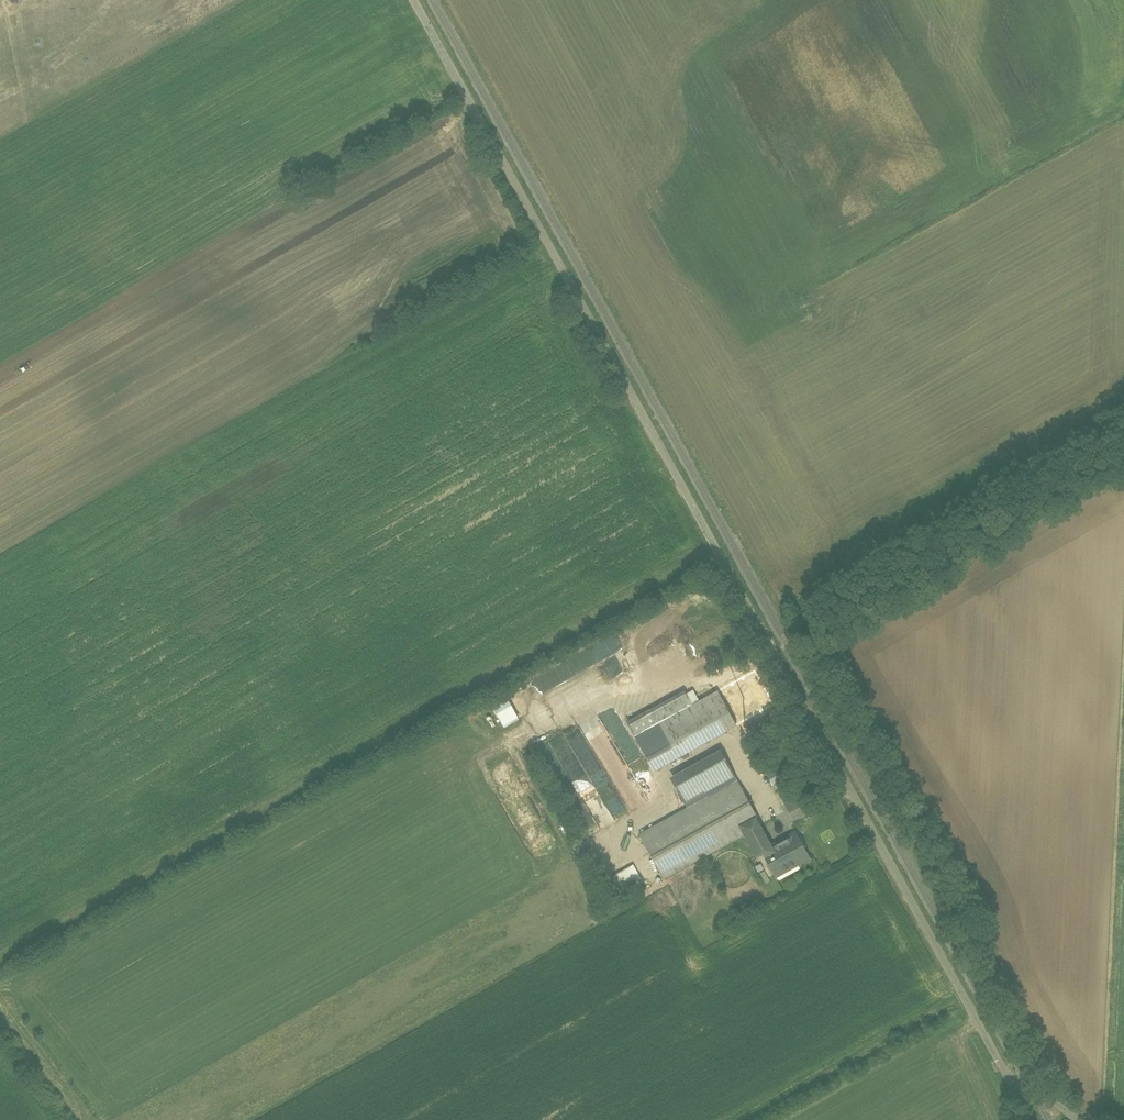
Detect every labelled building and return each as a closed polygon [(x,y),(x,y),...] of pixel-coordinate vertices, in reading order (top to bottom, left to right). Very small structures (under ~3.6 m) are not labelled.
[(584,647),(589,660),(617,650),(613,637),(584,647)] [(685,693),(628,723),(652,769),(735,725),(716,690),(691,704),(685,693)] [(508,727),(523,718),(509,692),(493,701),(508,727)] [(582,726),(567,733),(581,767),(596,761),(582,726)] [(689,807),(640,836),(663,877),(745,830),(758,853),(762,851),(774,844),(721,752),(674,780),(689,807)] [(772,778),(791,813),(803,806),(784,772),(772,778)] [(774,844),(762,851),(777,878),(812,858),(797,831),(774,844)] [(636,864),(618,872),(625,887),(643,879),(636,864)] [(742,891),(747,900),(760,892),(755,884),(742,891)]
